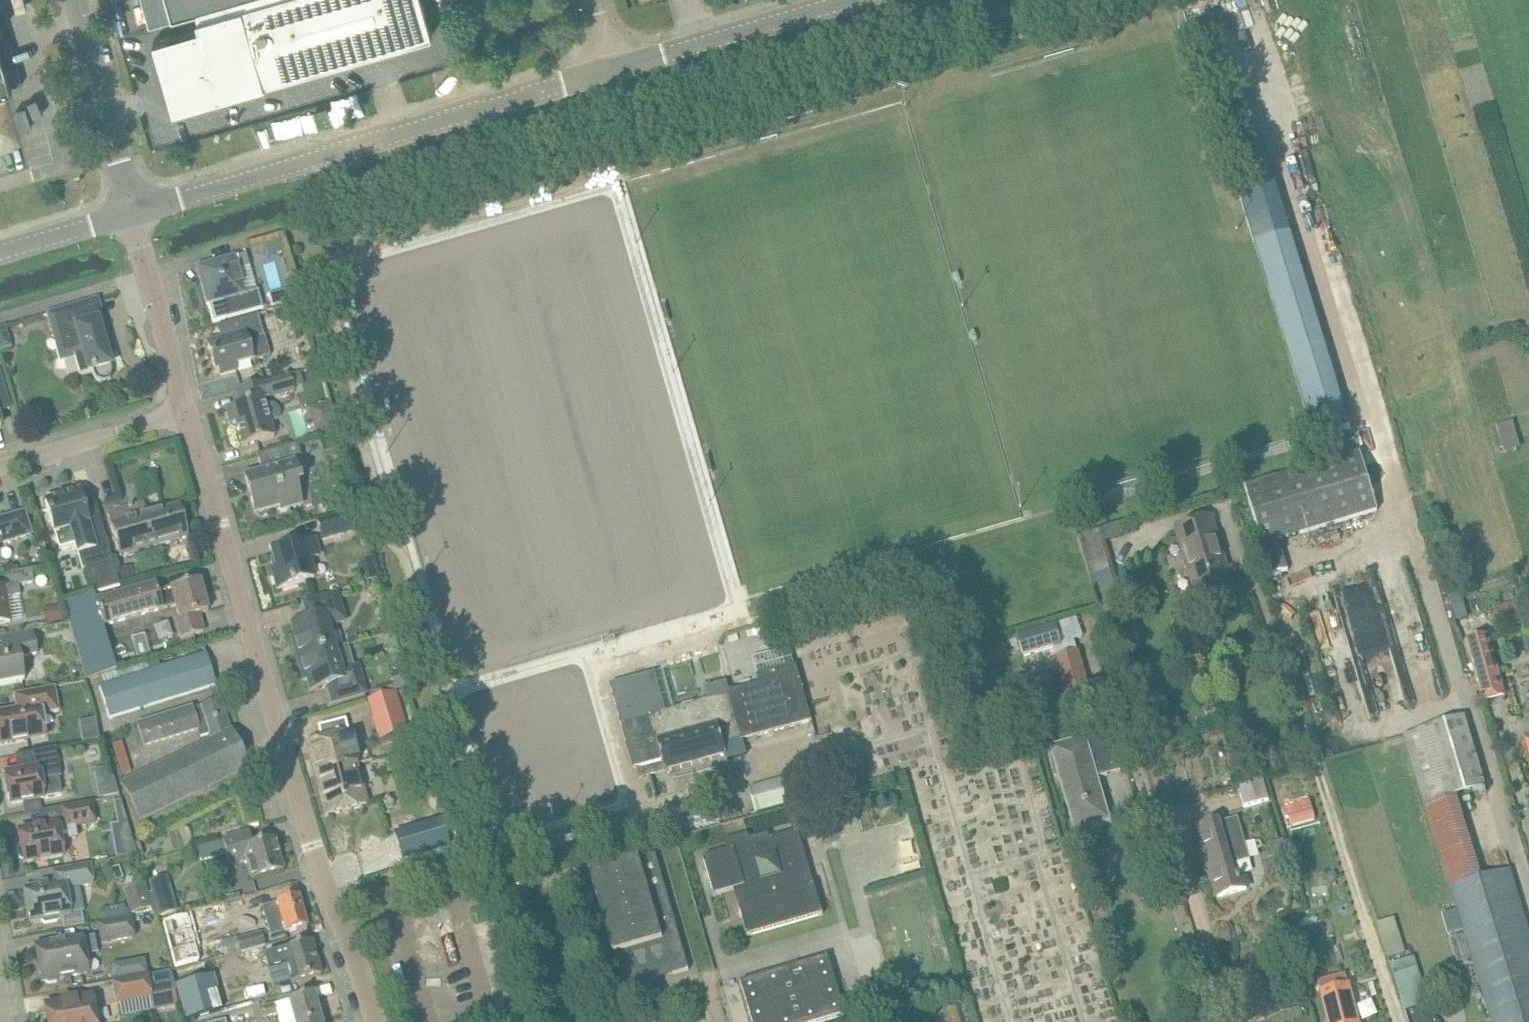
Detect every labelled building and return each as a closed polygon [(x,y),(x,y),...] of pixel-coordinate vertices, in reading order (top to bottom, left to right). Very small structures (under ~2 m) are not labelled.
[(150,26),(195,13),(199,28),(154,41),(170,98),(176,97),(184,101),(186,107),(278,81),(278,80),(288,77),(289,77),(432,37),(422,0),(142,0),(150,26)] [(12,90),(0,47),(0,94),(12,90)] [(1260,241),(1305,435),(1340,427),(1294,233),(1260,241)] [(263,307),(258,287),(256,288),(246,253),(206,264),(200,275),(207,304),(209,303),(213,320),(263,307)] [(272,305),(288,301),(285,289),(269,294),(272,305)] [(80,324),(75,306),(48,314),(54,333),(61,331),(69,356),(74,355),(80,374),(93,370),(94,374),(95,377),(97,379),(99,380),(102,381),(104,381),(107,380),(109,379),(111,377),(112,374),(113,372),(112,369),(102,336),(107,335),(102,317),(80,324)] [(292,307),(274,311),(276,319),(283,323),(295,319),(292,307)] [(221,375),(236,371),(234,364),(251,360),(246,339),(262,335),(256,314),(227,322),(231,335),(207,342),(215,371),(219,369),(221,375)] [(11,347),(5,327),(0,328),(0,350),(11,347)] [(289,374),(265,381),(236,390),(240,404),(226,408),(230,424),(236,422),(242,446),(274,437),(270,422),(274,421),(278,419),(280,414),(280,410),(277,405),(273,403),(269,403),(265,404),(263,399),(294,390),(289,374)] [(1508,422),(1496,426),(1504,453),(1517,450),(1508,422)] [(332,436),(320,439),(323,448),(329,450),(336,448),(332,436)] [(256,513),(275,508),(280,506),(281,510),(301,505),(295,485),(300,484),(294,463),(303,461),(298,443),(257,454),(262,471),(245,476),(256,513)] [(1262,547),(1279,541),(1377,512),(1359,452),(1245,487),(1262,547)] [(112,559),(110,552),(105,533),(92,537),(88,522),(89,522),(79,490),(66,494),(63,492),(50,496),(50,499),(45,501),(59,549),(74,545),(76,554),(79,554),(83,568),(112,559)] [(120,556),(168,542),(187,537),(178,504),(147,512),(144,502),(132,505),(132,504),(131,504),(131,502),(127,503),(128,505),(107,511),(120,556)] [(30,533),(24,512),(0,519),(0,542),(30,533)] [(323,539),(353,530),(348,512),(317,522),(323,539)] [(1233,588),(1212,517),(1176,528),(1197,599),(1233,588)] [(1102,530),(1105,541),(1123,536),(1120,524),(1102,530)] [(1090,576),(1099,573),(1113,569),(1105,541),(1102,530),(1078,536),(1090,576)] [(277,588),(296,583),(314,578),(308,558),(320,555),(315,539),(272,552),(277,567),(272,569),(277,588)] [(1288,571),(1279,541),(1262,547),(1271,576),(1288,571)] [(373,558),(357,563),(362,582),(378,577),(373,558)] [(130,565),(115,569),(118,581),(134,576),(130,565)] [(10,620),(10,618),(6,597),(20,594),(18,584),(34,581),(32,569),(8,574),(10,584),(4,585),(0,586),(0,622),(10,620)] [(1099,573),(1090,576),(1098,605),(1108,603),(1099,573)] [(180,638),(184,637),(204,631),(199,613),(208,611),(199,580),(158,591),(156,584),(96,601),(103,626),(176,605),(179,619),(175,620),(180,638)] [(93,593),(64,601),(73,634),(103,626),(96,601),(94,593),(93,593)] [(291,637),(297,658),(334,648),(328,625),(345,620),(338,593),(304,603),(309,620),(292,624),(295,636),(291,637)] [(1409,681),(1413,701),(1440,695),(1418,601),(1399,606),(1407,640),(1410,639),(1419,679),(1409,681)] [(60,605),(42,609),(46,624),(64,620),(60,605)] [(1015,634),(1022,655),(1061,644),(1055,622),(1015,634)] [(7,683),(24,680),(20,657),(37,654),(33,633),(0,639),(0,643),(2,652),(0,653),(0,684),(7,683)] [(1488,634),(1464,641),(1482,703),(1506,697),(1488,634)] [(334,648),(297,658),(303,680),(307,679),(310,690),(327,685),(332,702),(365,693),(358,665),(341,670),(334,648)] [(1072,704),(1092,698),(1078,650),(1058,656),(1072,704)] [(109,716),(195,690),(214,684),(205,653),(100,685),(109,716)] [(742,692),(731,695),(742,736),(741,736),(742,739),(812,719),(797,665),(757,676),(760,684),(741,689),(742,692)] [(742,736),(731,695),(730,692),(727,682),(707,688),(710,698),(666,710),(656,673),(611,686),(621,722),(634,768),(640,778),(666,771),(685,765),(727,754),(723,741),(741,736),(742,736)] [(401,674),(390,677),(394,690),(404,686),(401,674)] [(18,741),(46,736),(41,714),(60,711),(55,686),(13,693),(16,709),(0,712),(0,745),(18,741)] [(1368,688),(1349,694),(1353,709),(1352,709),(1356,722),(1376,716),(1368,688)] [(403,729),(392,692),(366,700),(377,737),(403,729)] [(140,819),(230,775),(248,766),(231,733),(230,733),(219,699),(201,705),(193,708),(137,726),(144,748),(198,731),(200,737),(210,734),(213,742),(124,785),(140,819)] [(1406,735),(1428,806),(1486,789),(1465,717),(1406,735)] [(321,740),(306,743),(325,815),(367,805),(362,785),(356,760),(358,760),(352,734),(349,735),(349,733),(345,719),(318,726),(321,740)] [(1121,771),(1115,751),(1109,729),(1050,746),(1075,832),(1111,822),(1098,777),(1121,771)] [(61,791),(58,776),(61,776),(56,747),(43,749),(23,753),(26,768),(3,773),(9,804),(29,800),(45,797),(44,797),(59,794),(61,791)] [(821,792),(832,789),(826,767),(815,771),(814,770),(750,788),(757,811),(821,793),(821,792)] [(1238,785),(1244,807),(1269,799),(1263,778),(1238,785)] [(117,823),(110,824),(116,858),(137,854),(131,834),(128,825),(121,800),(113,802),(117,823)] [(19,857),(23,858),(24,862),(63,855),(61,841),(78,838),(76,826),(94,822),(94,821),(101,820),(98,801),(90,803),(63,808),(66,822),(58,824),(18,831),(21,846),(18,850),(19,857)] [(418,821),(427,849),(449,842),(440,814),(418,821)] [(1196,828),(1204,854),(1201,855),(1205,870),(1210,869),(1218,896),(1243,889),(1241,881),(1246,879),(1245,875),(1244,875),(1240,862),(1250,859),(1237,817),(1227,820),(1227,819),(1196,828)] [(747,936),(767,930),(823,914),(799,830),(770,838),(769,834),(754,838),(754,836),(748,838),(749,843),(703,857),(714,895),(734,889),(747,936)] [(274,838),(253,844),(249,832),(223,839),(223,841),(198,848),(201,859),(226,852),(230,864),(247,859),(253,879),(283,870),(274,838)] [(590,870),(624,988),(689,969),(656,853),(640,858),(639,856),(590,870)] [(89,864),(53,870),(56,882),(25,888),(31,922),(41,920),(45,923),(57,921),(60,917),(70,915),(65,888),(92,883),(89,864)] [(1510,869),(1452,886),(1493,1021),(1528,1021),(1528,930),(1510,869)] [(149,880),(159,915),(178,909),(168,875),(149,880)] [(130,911),(150,904),(141,879),(122,886),(130,911)] [(286,932),(288,931),(307,926),(298,896),(261,907),(265,920),(281,915),(286,932)] [(186,915),(163,921),(176,968),(199,962),(186,915)] [(1385,957),(1403,953),(1395,915),(1377,919),(1385,957)] [(130,917),(99,923),(102,943),(134,937),(130,917)] [(262,932),(237,939),(241,951),(262,945),(265,944),(262,932)] [(82,937),(35,945),(42,981),(45,980),(48,983),(57,981),(58,978),(88,972),(85,954),(97,952),(94,935),(82,937)] [(262,945),(241,951),(239,952),(240,952),(246,973),(269,967),(269,968),(286,963),(292,983),(321,974),(311,941),(283,949),(283,950),(265,955),(262,945)] [(1391,960),(1401,1008),(1426,1002),(1416,955),(1391,960)] [(835,983),(827,956),(741,981),(753,1021),(813,1021),(844,1013),(835,983)] [(1335,967),(1315,972),(1329,1021),(1358,1021),(1345,972),(1337,974),(1335,967)] [(150,996),(150,994),(175,990),(170,971),(114,981),(118,1001),(150,996)] [(212,975),(176,986),(186,1020),(222,1010),(212,975)] [(320,1018),(313,993),(288,1000),(295,1021),(307,1021),(320,1018)] [(49,1021),(96,1021),(91,996),(45,1005),(49,1021)] [(277,1014),(274,1003),(261,1006),(264,1017),(277,1014)] [(1411,1017),(1415,1021),(1439,1021),(1440,1021),(1428,1005),(1411,1017)]
